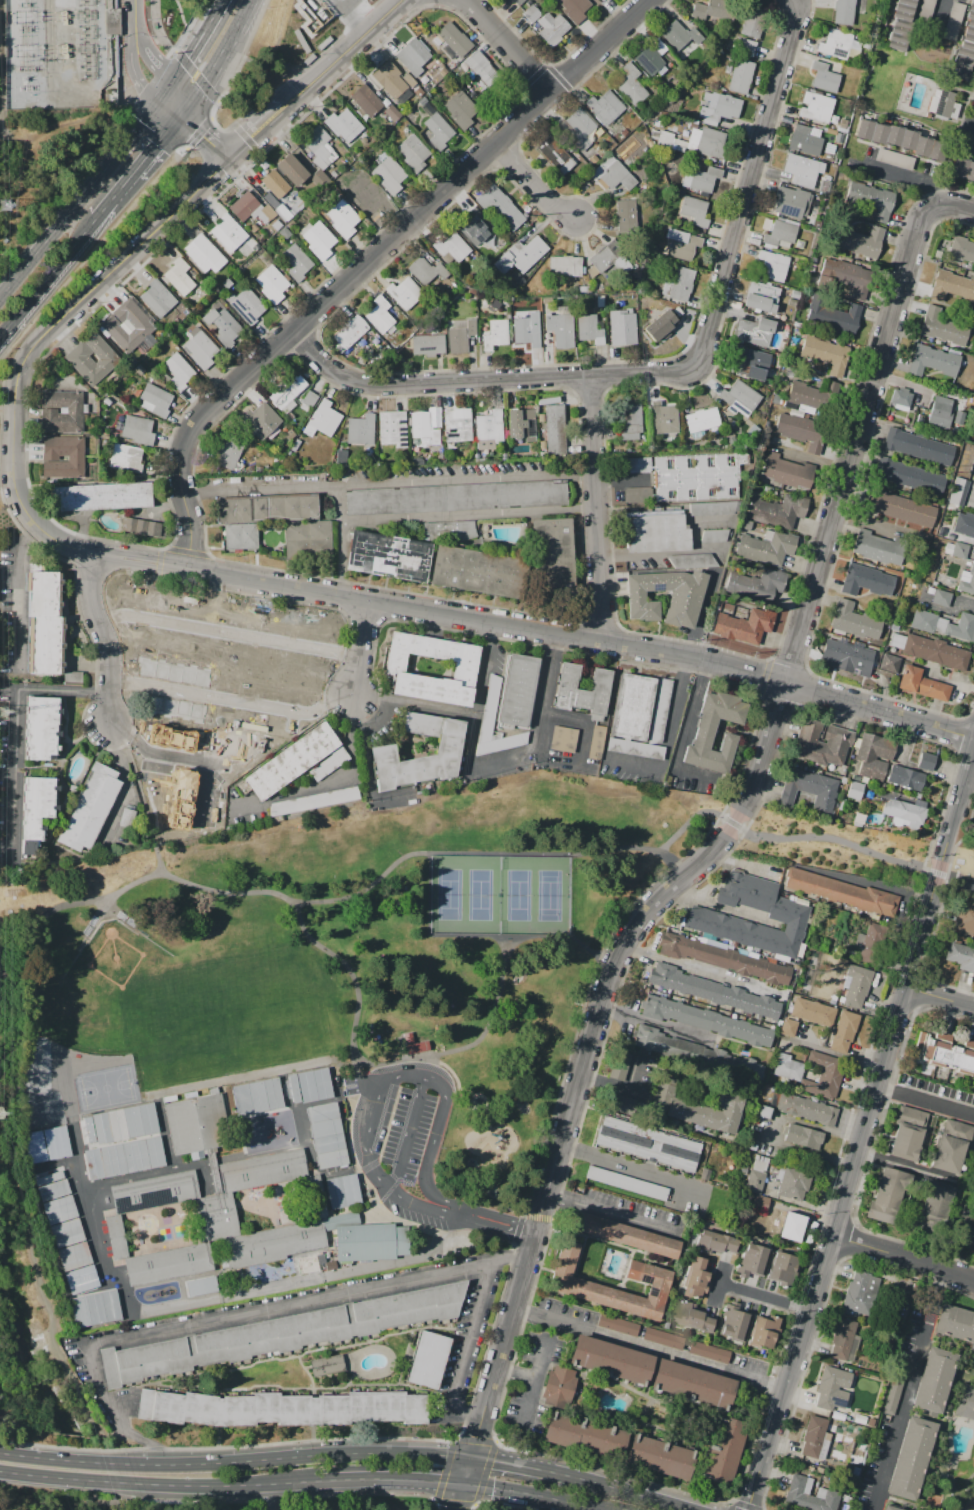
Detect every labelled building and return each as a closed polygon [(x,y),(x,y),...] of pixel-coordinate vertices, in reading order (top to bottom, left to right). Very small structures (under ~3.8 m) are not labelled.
[(564,9),(556,0),(587,0),(592,5),(582,13),(585,17),(575,26),(562,11),(564,9)] [(707,23),(709,17),(733,25),(739,6),(720,0),(710,0),(707,7),(696,3),(691,18),(707,23)] [(833,23),(836,0),(855,0),(853,25),(833,23)] [(891,17),(896,0),(915,0),(909,22),(911,22),(903,52),(885,47),(893,17),(891,17)] [(964,19),(970,0),(973,0),(973,54),(965,83),(948,77),(957,47),(959,48),(968,20),(964,19)] [(541,14),(531,24),(521,14),(532,4),(541,14)] [(749,8),(740,35),(760,41),(768,14),(749,8)] [(570,27),(560,36),(562,39),(550,49),(536,33),(542,28),(536,21),(547,11),(553,18),(558,14),(570,27)] [(474,46),(459,59),(436,33),(449,21),(461,33),(462,32),(474,46)] [(663,34),(679,53),(693,40),(698,47),(706,40),(695,28),(690,33),(687,30),(685,32),(676,22),(663,34)] [(829,28),(852,35),(845,61),(816,53),(819,41),(825,43),(829,28)] [(414,37),(431,56),(419,67),(422,70),(414,78),(394,55),(414,37)] [(656,37),(667,49),(659,57),(665,64),(651,77),(634,59),(656,37)] [(734,52),(750,57),(755,42),(739,37),(734,52)] [(463,60),(476,48),(485,58),(488,62),(486,63),(498,76),(486,86),(463,60)] [(812,59),(810,69),(816,71),(812,87),(835,93),(840,75),(826,71),(828,64),(812,59)] [(388,60),(400,73),(398,75),(401,79),(407,73),(416,83),(410,89),(408,87),(394,100),(371,74),(388,60)] [(738,60),(729,92),(748,97),(757,65),(738,60)] [(629,61),(640,73),(634,79),(648,94),(634,107),(613,85),(625,73),(621,68),(629,61)] [(438,71),(443,67),(448,72),(443,77),(438,71)] [(349,96),(364,83),(384,105),(369,119),(349,96)] [(412,92),(418,86),(424,93),(418,98),(412,92)] [(460,89),(479,110),(470,118),(473,122),(463,132),(449,116),(451,114),(443,104),(460,89)] [(625,108),(605,127),(583,105),(592,96),(596,100),(607,90),(625,108)] [(943,90),(958,95),(951,119),(936,115),(943,90)] [(805,91),(834,99),(827,124),(798,115),(800,106),(806,108),(807,104),(801,103),(805,91)] [(434,110),(429,115),(417,101),(424,95),(428,100),(426,102),(434,110)] [(744,103),(739,121),(732,119),(732,121),(722,119),(723,115),(716,113),(721,96),(744,103)] [(383,111),(391,103),(401,115),(393,122),(383,111)] [(345,108),(364,128),(347,143),(339,135),(337,137),(323,121),(333,112),(336,116),(345,108)] [(595,126),(584,137),(591,143),(581,153),(554,125),(551,128),(541,118),(550,109),(559,118),(562,115),(566,120),(578,108),(595,126)] [(435,111),(457,136),(439,152),(429,140),(434,136),(422,123),(435,111)] [(857,120),(886,128),(887,125),(919,134),(918,138),(945,145),(940,163),(912,155),(913,151),(884,142),(883,147),(852,138),(857,120)] [(795,123),(788,148),(817,156),(822,139),(809,135),(811,128),(795,123)] [(318,124),(330,139),(322,146),(330,154),(326,158),(330,163),(322,171),(312,160),(316,157),(300,140),(318,124)] [(704,128),(697,153),(726,162),(729,153),(723,151),(728,134),(704,128)] [(659,129),(675,134),(671,147),(656,143),(659,129)] [(412,133),(431,155),(423,161),(426,165),(415,174),(401,159),(403,157),(395,148),(412,133)] [(536,148),(550,134),(563,147),(566,144),(574,152),(569,156),(576,163),(563,176),(536,148)] [(384,151),(407,176),(397,184),(401,188),(392,196),(378,181),(380,179),(372,170),(378,164),(374,160),(384,151)] [(289,152),(309,174),(307,176),(309,178),(303,185),(300,182),(295,187),(275,164),(289,152)] [(610,153),(631,175),(638,167),(646,175),(620,200),(600,178),(596,182),(588,174),(610,153)] [(788,153),(783,171),(794,174),(791,182),(812,188),(817,173),(822,174),(825,164),(788,153)] [(948,174),(973,183),(973,165),(953,158),(948,174)] [(273,168),(291,188),(278,199),(260,180),(273,168)] [(687,189),(692,170),(708,175),(710,168),(724,173),(722,181),(717,180),(712,197),(687,189)] [(366,176),(371,182),(370,183),(384,199),(373,209),(375,211),(368,217),(346,194),(352,189),(349,185),(360,175),(363,179),(366,176)] [(851,181),(896,194),(887,226),(873,222),(876,210),(845,201),(851,181)] [(494,184),(524,218),(510,231),(479,197),(494,184)] [(813,195),(806,217),(802,216),(800,220),(772,212),(776,198),(773,196),(776,185),(794,190),(795,188),(810,192),(810,194),(813,195)] [(228,208),(247,190),(263,207),(267,204),(276,214),(265,224),(257,215),(253,218),(250,215),(241,223),(228,208)] [(294,203),(301,197),(307,203),(300,210),(294,203)] [(712,223),(704,220),(708,205),(686,198),(680,215),(695,219),(693,227),(709,232),(712,223)] [(342,199),(360,220),(352,227),(355,231),(345,240),(332,226),(334,223),(325,214),(342,199)] [(616,200),(637,199),(639,231),(618,232),(617,222),(616,222),(616,214),(617,214),(616,200)] [(281,204),(293,217),(286,223),(274,210),(281,204)] [(475,246),(455,224),(474,207),(484,218),(486,217),(496,228),(475,246)] [(226,212),(248,236),(229,253),(210,231),(221,221),(218,218),(226,212)] [(774,219),(799,225),(793,244),(779,240),(777,246),(762,241),(764,233),(770,235),(774,219)] [(277,231),(271,225),(277,220),(282,226),(277,231)] [(321,263),(307,247),(310,245),(298,232),(308,223),(311,226),(318,220),(337,241),(328,249),(331,253),(321,263)] [(871,225),(886,230),(877,260),(829,246),(835,227),(868,236),(871,225)] [(284,227),(291,234),(285,240),(278,232),(284,227)] [(200,232),(223,257),(218,261),(222,266),(214,273),(210,268),(203,274),(185,254),(186,252),(183,248),(200,232)] [(431,245),(438,238),(442,243),(455,232),(472,251),(457,264),(447,252),(442,257),(431,245)] [(521,274),(508,260),(504,265),(498,259),(517,240),(522,245),(524,244),(525,245),(536,235),(548,248),(521,274)] [(689,235),(686,243),(673,240),(668,256),(692,263),(696,248),(704,250),(707,240),(689,235)] [(956,236),(973,241),(973,264),(950,257),(956,236)] [(588,259),(598,250),(597,249),(604,243),(605,244),(614,237),(626,252),(600,273),(588,259)] [(294,243),(314,265),(302,275),(305,277),(297,284),(287,272),(292,267),(281,255),(294,243)] [(760,250),(757,259),(763,260),(759,276),(782,283),(789,257),(775,253),(774,254),(760,250)] [(406,268),(420,255),(430,267),(431,266),(433,267),(439,262),(450,274),(443,280),(437,274),(423,286),(406,268)] [(549,256),(563,257),(563,255),(572,256),(572,257),(580,257),(580,276),(548,275),(549,256)] [(179,256),(189,268),(184,272),(195,285),(182,297),(162,275),(174,265),(172,263),(179,256)] [(824,257),(836,261),(836,260),(860,267),(860,268),(873,272),(864,302),(851,298),(855,287),(825,278),(822,288),(815,285),(824,257)] [(271,264),(290,285),(280,293),(284,297),(274,306),(261,291),(263,289),(254,279),(271,264)] [(677,266),(695,271),(690,288),(682,285),(679,296),(669,293),(677,266)] [(937,269),(973,280),(973,305),(949,298),(947,307),(928,302),(937,269)] [(384,289),(391,283),(394,287),(407,275),(424,294),(405,312),(384,289)] [(155,278),(177,302),(159,319),(139,297),(150,286),(148,284),(155,278)] [(752,281),(745,305),(773,314),(781,289),(752,281)] [(247,286),(267,309),(260,315),(262,317),(250,327),(224,298),(231,292),(235,297),(247,286)] [(812,293),(822,296),(819,305),(847,313),(850,303),(862,306),(853,336),(841,332),(841,334),(830,331),(830,329),(804,321),(812,293)] [(364,316),(376,305),(372,300),(379,294),(390,306),(385,310),(395,321),(380,335),(364,316)] [(129,296),(157,327),(150,334),(156,341),(149,347),(143,341),(128,355),(99,323),(129,296)] [(929,306),(942,310),(940,320),(970,328),(965,347),(921,335),(929,306)] [(223,307),(243,330),(232,341),(233,343),(227,349),(216,337),(218,335),(215,331),(218,329),(211,322),(207,326),(199,318),(212,307),(217,313),(223,307)] [(643,327),(668,307),(680,323),(654,343),(643,327)] [(609,310),(635,309),(636,344),(610,345),(609,310)] [(481,311),(504,310),(505,319),(506,319),(508,344),(493,345),(493,350),(483,350),(481,311)] [(340,353),(335,348),(339,345),(331,336),(356,314),(368,328),(340,353)] [(573,347),(555,348),(554,335),(553,335),(553,331),(544,331),(544,315),(572,314),(573,347)] [(576,315),(595,314),(596,329),(603,329),(604,344),(594,344),(594,339),(577,340),(576,315)] [(758,317),(775,322),(768,347),(732,337),(737,318),(756,323),(758,317)] [(449,353),(448,328),(453,328),(453,320),(476,319),(476,335),(467,335),(468,353),(449,353)] [(513,343),(512,319),(530,319),(530,333),(542,333),(542,348),(529,348),(529,343),(513,343)] [(197,325),(219,350),(210,357),(214,362),(203,372),(189,356),(191,354),(183,345),(192,337),(188,333),(197,325)] [(94,330),(121,360),(91,387),(63,357),(94,330)] [(411,336),(444,334),(445,352),(435,353),(435,355),(426,356),(426,353),(412,354),(411,336)] [(805,334),(799,355),(830,364),(827,374),(841,378),(850,347),(805,334)] [(918,345),(909,376),(923,380),(926,369),(956,378),(962,358),(918,345)] [(747,348),(781,358),(773,384),(746,376),(748,368),(742,366),(747,348)] [(176,351),(195,373),(184,384),(186,386),(179,392),(169,380),(174,375),(163,363),(176,351)] [(281,409),(268,395),(291,374),(304,388),(281,409)] [(737,379),(763,398),(748,418),(716,395),(722,387),(727,391),(737,379)] [(792,379),(785,400),(831,414),(840,384),(827,380),(824,391),(805,386),(805,383),(792,379)] [(147,382),(179,398),(171,415),(167,413),(164,420),(139,407),(143,399),(140,398),(147,382)] [(896,390),(891,406),(910,411),(915,396),(896,390)] [(43,391),(82,392),(82,433),(43,433),(43,391)] [(318,397),(311,407),(301,402),(308,391),(318,397)] [(935,397),(927,425),(950,432),(959,403),(935,397)] [(323,398),(331,403),(328,408),(342,416),(329,437),(315,429),(310,437),(302,432),(323,398)] [(650,400),(660,400),(660,406),(677,406),(678,432),(652,433),(650,400)] [(263,401),(281,420),(275,426),(278,430),(268,439),(265,436),(260,441),(254,434),(251,437),(236,422),(249,409),(251,412),(263,401)] [(640,401),(620,402),(621,440),(638,439),(638,433),(641,433),(640,401)] [(564,404),(565,455),(547,455),(545,404),(564,404)] [(683,416),(689,434),(720,425),(715,407),(702,410),(702,409),(693,411),(694,413),(683,416)] [(475,416),(491,415),(491,409),(501,409),(502,443),(493,444),(493,439),(476,440),(475,416)] [(507,411),(534,410),(535,441),(524,442),(524,438),(512,439),(512,437),(508,437),(507,411)] [(378,412),(405,411),(406,447),(396,447),(396,444),(379,445),(378,412)] [(443,411),(454,411),(454,416),(471,416),(471,440),(444,441),(443,411)] [(410,413),(429,412),(429,427),(432,427),(432,429),(439,429),(439,444),(421,445),(420,438),(411,438),(410,413)] [(780,412),(774,432),(779,433),(779,435),(803,442),(804,440),(809,441),(806,452),(820,456),(829,426),(780,412)] [(347,418),(363,418),(364,413),(374,414),(373,445),(346,444),(347,418)] [(126,415),(157,420),(152,446),(132,442),(133,439),(122,437),(126,415)] [(299,418),(305,421),(300,430),(294,426),(299,418)] [(891,428),(948,445),(942,467),(885,451),(891,428)] [(284,435),(290,429),(296,435),(289,441),(284,435)] [(212,462),(232,470),(243,441),(223,434),(212,462)] [(42,437),(83,436),(83,477),(42,478),(42,437)] [(296,439),(301,441),(295,452),(290,449),(296,439)] [(114,442),(142,448),(139,464),(143,465),(141,474),(109,467),(114,442)] [(768,449),(779,453),(778,458),(803,466),(804,461),(816,465),(809,490),(796,486),(796,488),(774,481),(774,480),(760,475),(768,449)] [(747,463),(746,451),(725,453),(725,464),(747,463)] [(738,498),(736,453),(653,456),(653,464),(650,464),(650,456),(623,457),(623,473),(655,472),(655,486),(624,488),(624,503),(653,502),(652,497),(655,497),(655,501),(738,498)] [(879,456),(873,476),(939,496),(945,475),(879,456)] [(967,480),(953,477),(948,502),(962,505),(967,480)] [(345,490),(565,479),(567,506),(346,517),(345,490)] [(51,487),(151,481),(153,507),(53,512),(51,487)] [(872,489),(866,512),(934,530),(940,508),(872,489)] [(214,524),(212,500),(317,493),(318,518),(214,524)] [(784,494),(808,501),(803,517),(795,514),(791,530),(745,517),(751,496),(781,504),(784,494)] [(689,503),(689,515),(733,513),(735,501),(689,503)] [(625,516),(626,553),(690,550),(689,529),(687,529),(687,525),(684,525),(683,523),(682,523),(682,513),(625,516)] [(955,534),(973,539),(973,517),(960,513),(955,534)] [(127,517),(156,522),(154,536),(124,531),(127,517)] [(285,522),(330,520),(332,557),(287,559),(285,522)] [(529,522),(533,603),(574,601),(570,520),(529,522)] [(224,525),(256,523),(258,548),(226,550),(224,525)] [(424,526),(424,535),(465,542),(479,538),(475,523),(424,526)] [(861,528),(873,532),(872,536),(896,543),(897,540),(908,543),(900,568),(853,554),(861,528)] [(703,530),(700,542),(726,541),(729,529),(703,530)] [(739,531),(732,553),(779,568),(784,553),(791,555),(797,536),(786,532),(785,535),(772,531),(769,541),(739,531)] [(351,532),(344,572),(424,586),(431,546),(351,532)] [(957,543),(953,556),(967,560),(971,547),(957,543)] [(436,546),(429,586),(518,602),(525,562),(436,546)] [(667,556),(674,568),(718,565),(710,553),(667,556)] [(850,563),(841,595),(859,599),(862,589),(892,598),(898,576),(850,563)] [(957,591),(973,596),(973,564),(971,575),(973,576),(971,585),(960,582),(957,591)] [(762,567),(775,571),(776,570),(786,572),(781,592),(773,589),(769,605),(723,592),(729,571),(759,579),(762,567)] [(626,575),(629,620),(659,619),(659,601),(646,602),(645,591),(670,591),(661,623),(693,629),(707,575),(692,571),(689,575),(681,572),(626,575)] [(28,572),(27,675),(63,675),(64,615),(59,615),(60,573),(28,572)] [(133,588),(128,623),(213,637),(219,603),(133,588)] [(938,590),(934,604),(950,608),(954,594),(938,590)] [(841,598),(857,603),(854,613),(886,622),(879,643),(832,629),(841,598)] [(250,608),(244,641),(332,657),(338,624),(250,608)] [(717,613),(712,632),(757,644),(761,631),(769,633),(774,612),(763,609),(762,611),(750,608),(747,621),(717,613)] [(916,611),(911,629),(934,636),(939,617),(916,611)] [(962,614),(973,618),(973,646),(944,637),(948,624),(958,627),(962,614)] [(392,631),(384,674),(393,676),(390,693),(469,707),(480,646),(392,631)] [(908,634),(902,655),(966,673),(972,652),(908,634)] [(827,640),(820,663),(869,678),(876,655),(827,640)] [(162,643),(162,649),(156,650),(154,723),(161,723),(161,730),(188,731),(191,644),(162,643)] [(509,654),(497,722),(526,727),(538,659),(509,654)] [(885,654),(880,670),(898,676),(904,660),(885,654)] [(560,661),(552,708),(570,712),(572,706),(590,709),(588,720),(602,722),(611,671),(592,668),(588,692),(574,690),(578,664),(560,661)] [(905,666),(899,689),(949,703),(953,688),(921,679),(923,671),(905,666)] [(63,681),(80,681),(81,671),(63,670),(63,681)] [(246,670),(232,758),(257,762),(259,756),(266,756),(278,682),(271,681),(272,674),(246,670)] [(620,672),(609,735),(645,741),(655,679),(620,672)] [(704,692),(698,713),(700,714),(691,746),(686,744),(681,762),(726,775),(742,721),(737,719),(740,706),(734,704),(736,697),(715,691),(714,695),(704,692)] [(28,697),(26,760),(54,761),(57,699),(28,697)] [(404,711),(400,730),(438,736),(435,755),(396,762),(393,743),(369,747),(376,792),(454,777),(464,722),(404,711)] [(806,720),(825,726),(819,743),(827,745),(829,740),(825,739),(829,726),(857,735),(853,747),(849,746),(842,769),(829,765),(827,769),(794,759),(799,743),(796,742),(801,726),(804,727),(806,720)] [(242,779),(258,802),(329,752),(331,755),(309,771),(316,782),(350,758),(324,721),(242,779)] [(527,744),(525,731),(492,737),(490,722),(478,723),(481,742),(476,743),(477,752),(527,744)] [(605,726),(592,724),(586,757),(599,759),(605,726)] [(576,728),(551,725),(548,749),(573,752),(576,728)] [(864,734),(852,775),(884,785),(890,765),(876,761),(877,758),(893,763),(898,745),(864,734)] [(162,747),(163,752),(158,755),(179,826),(185,826),(187,831),(213,824),(189,740),(162,747)] [(924,754),(919,770),(934,774),(939,759),(924,754)] [(93,760),(54,841),(79,852),(82,847),(88,849),(122,781),(115,778),(117,772),(93,760)] [(893,766),(888,783),(922,793),(927,777),(893,766)] [(789,767),(837,783),(826,815),(809,810),(813,796),(794,790),(791,797),(780,793),(789,767)] [(25,777),(23,835),(52,836),(55,778),(25,777)] [(849,781),(862,786),(856,802),(844,797),(849,781)] [(895,801),(926,810),(920,831),(889,822),(895,801)] [(789,867),(897,898),(891,917),(784,886),(789,867)] [(690,905),(683,927),(794,959),(809,908),(772,897),(776,885),(725,870),(716,898),(766,913),(765,918),(784,924),(781,932),(690,905)] [(973,936),(973,906),(963,903),(955,930),(973,936)] [(866,923),(857,961),(870,964),(880,927),(866,923)] [(660,930),(790,970),(785,987),(684,956),(682,961),(653,952),(660,930)] [(945,961),(960,966),(959,971),(973,976),(973,951),(951,944),(945,961)] [(806,948),(843,961),(831,998),(814,992),(819,976),(799,970),(806,948)] [(651,962),(645,983),(775,1021),(780,1003),(679,974),(680,970),(651,962)] [(847,965),(872,973),(859,1010),(840,1004),(849,977),(844,975),(847,965)] [(645,994),(772,1033),(768,1048),(640,1009),(645,994)] [(794,998),(834,1010),(828,1028),(788,1015),(794,998)] [(840,1012),(856,1017),(847,1048),(831,1043),(840,1012)] [(781,1019),(777,1034),(790,1038),(795,1023),(781,1019)] [(927,1031),(973,1044),(973,1079),(918,1063),(927,1031)] [(427,1042),(428,1050),(406,1054),(405,1045),(427,1042)] [(808,1051),(844,1061),(833,1100),(797,1090),(799,1080),(816,1084),(821,1065),(805,1061),(808,1051)] [(624,1079),(628,1054),(614,1052),(611,1077),(624,1079)] [(721,1053),(716,1068),(758,1082),(763,1067),(721,1053)] [(776,1053),(769,1074),(797,1083),(803,1065),(787,1060),(788,1057),(776,1053)] [(296,1073),(328,1067),(333,1097),(302,1103),(296,1073)] [(295,1073),(300,1101),(293,1103),(288,1075),(295,1073)] [(713,1088),(742,1096),(731,1134),(648,1110),(658,1076),(674,1080),(670,1097),(717,1111),(718,1107),(708,1104),(713,1088)] [(231,1084),(235,1114),(282,1108),(278,1077),(231,1084)] [(163,1103),(222,1092),(232,1144),(215,1147),(216,1152),(203,1154),(203,1157),(191,1160),(189,1152),(173,1155),(163,1103)] [(607,1108),(612,1093),(643,1102),(638,1118),(607,1108)] [(778,1093),(836,1110),(831,1127),(773,1110),(778,1093)] [(306,1108),(337,1102),(349,1163),(317,1169),(306,1108)] [(756,1105),(768,1109),(765,1120),(752,1116),(756,1105)] [(888,1154),(913,1162),(928,1116),(903,1107),(888,1154)] [(97,1134),(94,1117),(124,1111),(127,1128),(97,1134)] [(130,1126),(148,1123),(146,1112),(155,1111),(158,1121),(160,1121),(163,1135),(133,1141),(130,1126)] [(83,1116),(86,1142),(94,1141),(90,1116),(83,1116)] [(601,1116),(701,1146),(693,1174),(593,1145),(601,1116)] [(944,1120),(973,1129),(959,1177),(930,1169),(944,1120)] [(786,1124),(821,1133),(816,1151),(782,1141),(786,1124)] [(70,1156),(65,1125),(20,1132),(25,1163),(70,1156)] [(758,1142),(747,1139),(750,1131),(760,1135),(758,1142)] [(100,1135),(117,1132),(119,1140),(102,1143),(100,1135)] [(160,1139),(166,1168),(151,1171),(145,1142),(160,1139)] [(757,1146),(755,1151),(743,1146),(745,1141),(757,1146)] [(140,1175),(125,1178),(119,1146),(134,1144),(140,1175)] [(118,1147),(124,1178),(110,1181),(104,1150),(118,1147)] [(223,1193),(217,1164),(303,1147),(309,1176),(231,1192),(223,1193)] [(586,1166),(667,1190),(664,1202),(582,1178),(586,1166)] [(784,1166),(810,1174),(802,1203),(775,1195),(784,1166)] [(882,1166),(909,1174),(894,1226),(867,1218),(882,1166)] [(199,1198),(198,1198),(116,1214),(110,1185),(194,1169),(199,1198)] [(36,1186),(46,1224),(76,1216),(65,1177),(62,1178),(60,1170),(33,1178),(35,1186),(36,1186)] [(748,1170),(763,1174),(758,1194),(743,1190),(748,1170)] [(325,1179),(355,1174),(361,1203),(331,1209),(325,1179)] [(925,1180),(956,1189),(944,1228),(913,1219),(925,1180)] [(123,1259),(206,1242),(198,1198),(199,1198),(223,1193),(231,1192),(240,1236),(322,1219),(327,1247),(293,1254),(293,1257),(236,1268),(235,1265),(129,1286),(123,1259)] [(752,1195),(768,1200),(764,1213),(748,1208),(752,1195)] [(335,1229),(324,1231),(322,1217),(357,1211),(359,1225),(394,1223),(394,1227),(407,1227),(409,1254),(395,1254),(396,1259),(336,1261),(335,1229)] [(568,1211),(677,1243),(672,1259),(564,1227),(568,1211)] [(776,1211),(799,1218),(794,1237),(770,1230),(776,1211)] [(973,1248),(973,1218),(963,1215),(955,1243),(973,1248)] [(83,1240),(78,1218),(49,1224),(54,1246),(83,1240)] [(696,1230),(734,1239),(730,1255),(692,1245),(696,1230)] [(91,1263),(84,1240),(56,1249),(63,1271),(91,1263)] [(558,1240),(544,1289),(655,1321),(669,1272),(628,1260),(622,1278),(646,1285),(641,1299),(566,1277),(575,1245),(558,1240)] [(744,1244),(765,1250),(758,1275),(737,1269),(744,1244)] [(770,1252),(792,1258),(785,1283),(763,1277),(770,1252)] [(688,1257),(678,1296),(699,1301),(701,1293),(705,1294),(710,1274),(699,1271),(701,1260),(688,1257)] [(69,1295),(99,1286),(92,1264),(63,1272),(69,1295)] [(854,1270),(842,1312),(869,1320),(881,1277),(854,1270)] [(184,1281),(186,1296),(204,1293),(201,1278),(184,1281)] [(99,1350),(113,1347),(114,1352),(463,1280),(454,1317),(106,1388),(99,1350)] [(120,1320),(116,1290),(70,1296),(74,1326),(120,1320)] [(676,1301),(670,1321),(709,1332),(712,1318),(693,1313),(695,1306),(676,1301)] [(933,1331),(970,1343),(968,1349),(973,1351),(973,1314),(941,1304),(933,1331)] [(723,1310),(744,1316),(738,1341),(716,1335),(723,1310)] [(596,1327),(636,1334),(638,1322),(598,1316),(596,1327)] [(752,1317),(774,1323),(767,1348),(745,1342),(752,1317)] [(839,1317),(831,1343),(834,1344),(830,1357),(846,1362),(858,1323),(839,1317)] [(680,1350),(684,1337),(645,1326),(641,1338),(680,1350)] [(415,1330),(447,1339),(433,1390),(402,1382),(415,1330)] [(571,1334),(649,1357),(640,1387),(563,1363),(571,1334)] [(730,1349),(690,1341),(688,1354),(727,1361),(730,1349)] [(927,1347),(910,1407),(939,1416),(957,1356),(927,1347)] [(312,1377),(344,1370),(340,1353),(308,1360),(312,1377)] [(652,1357),(730,1381),(721,1410),(643,1387),(652,1357)] [(825,1365),(817,1392),(820,1393),(816,1406),(832,1411),(834,1405),(845,1409),(850,1393),(840,1390),(841,1387),(850,1390),(855,1374),(825,1365)] [(548,1366),(576,1373),(567,1406),(540,1399),(548,1366)] [(893,1415),(904,1374),(893,1371),(882,1411),(893,1415)] [(960,1384),(973,1388),(973,1421),(952,1415),(960,1384)] [(141,1388),(223,1398),(427,1394),(427,1426),(220,1429),(137,1419),(141,1388)] [(546,1409),(624,1432),(615,1462),(537,1438),(546,1409)] [(714,1416),(744,1425),(727,1487),(696,1478),(714,1416)] [(810,1416),(803,1440),(806,1442),(803,1454),(817,1458),(828,1421),(810,1416)] [(907,1416),(886,1494),(917,1503),(939,1424),(907,1416)] [(628,1433),(700,1454),(692,1483),(620,1462),(628,1433)] [(783,1504),(807,1509),(837,1509),(841,1495),(827,1491),(825,1499),(804,1493),(809,1476),(792,1471),(783,1504)]
